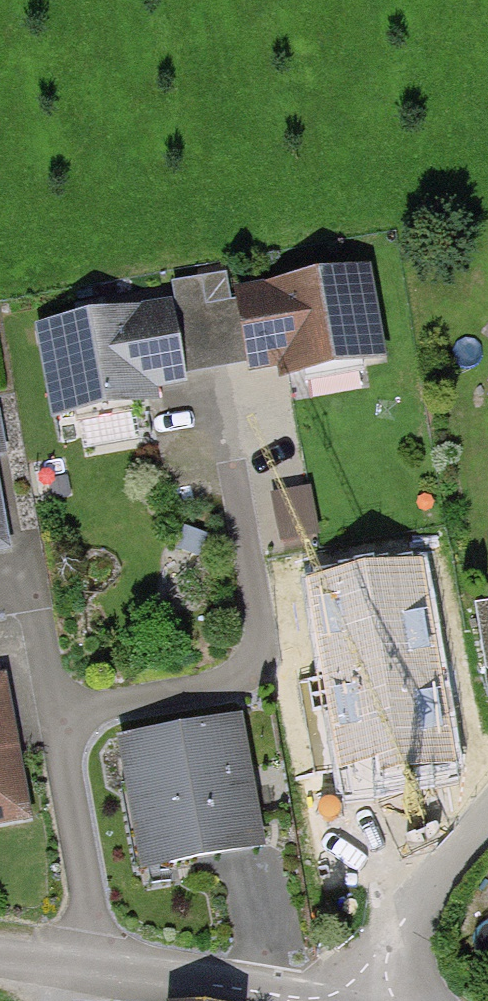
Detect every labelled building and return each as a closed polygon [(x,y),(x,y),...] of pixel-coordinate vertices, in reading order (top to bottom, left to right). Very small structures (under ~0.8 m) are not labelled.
[(225,274),(199,279),(215,371),(284,359),(287,373),(377,357),(362,277),(229,301),(225,274)] [(84,326),(46,333),(60,412),(150,396),(147,383),(214,371),(198,279),(174,283),(179,310),(103,323),(100,307),(81,310),(84,326)] [(487,353),(487,330),(477,342),(487,353)] [(304,487),(265,494),(274,548),(314,542),(304,487)] [(468,603),(478,679),(487,678),(487,600),(468,603)] [(31,821),(8,674),(0,676),(0,826),(31,821)] [(248,716),(114,737),(135,875),(270,854),(248,716)]
